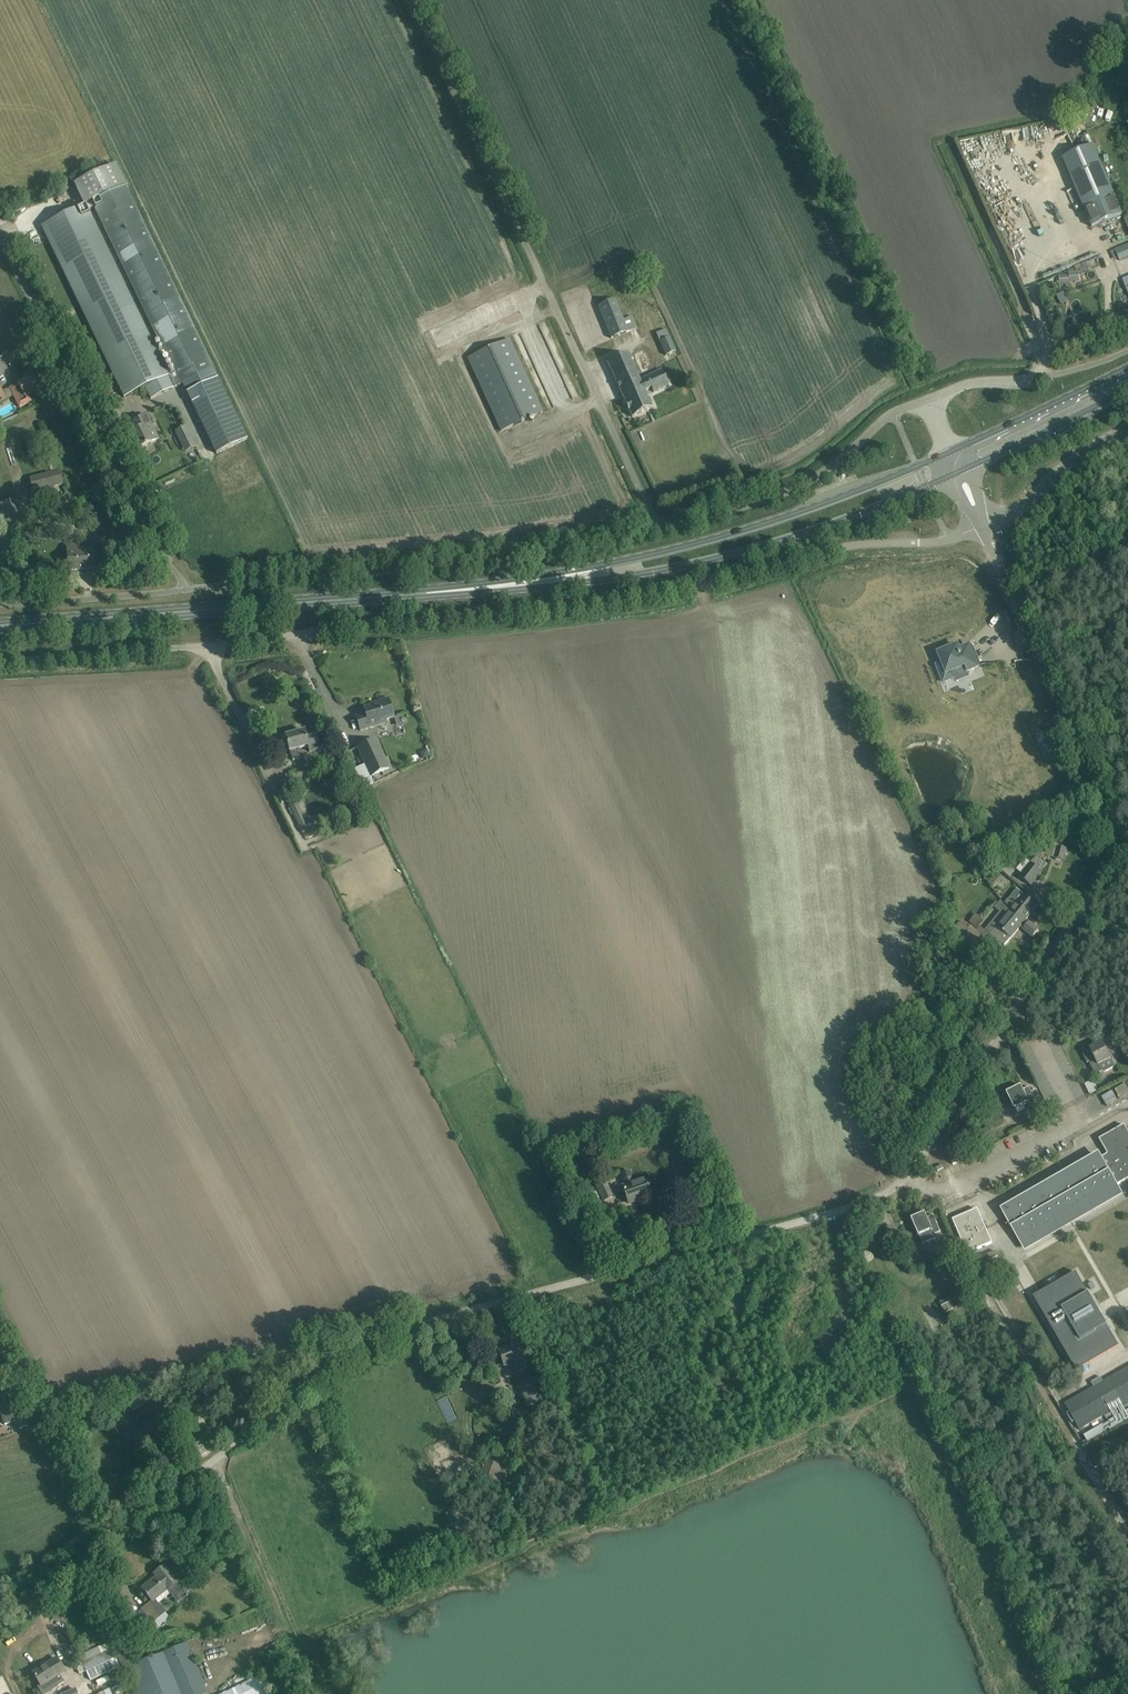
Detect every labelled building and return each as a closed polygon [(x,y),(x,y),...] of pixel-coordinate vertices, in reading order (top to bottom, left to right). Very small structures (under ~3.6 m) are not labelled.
[(1062,158),(1075,153),(1070,140),(1057,145),(1062,158)] [(1102,164),(1071,177),(1092,226),(1122,213),(1102,164)] [(84,205),(42,226),(124,397),(145,387),(151,399),(183,383),(188,393),(187,393),(217,454),(248,438),(218,378),(217,379),(212,369),(214,368),(126,186),(116,165),(75,184),(85,205),(91,202),(177,376),(173,378),(171,375),(168,376),(84,205)] [(1120,260),(1127,257),(1127,244),(1115,249),(1120,260)] [(1068,272),(1069,275),(1059,276),(1060,285),(1070,284),(1070,283),(1080,282),(1079,271),(1068,272)] [(611,338),(621,334),(636,328),(632,318),(624,321),(615,299),(598,306),(611,338)] [(666,356),(676,352),(665,327),(661,329),(662,331),(656,334),(666,356)] [(468,358),(501,431),(543,412),(509,339),(468,358)] [(652,408),(648,398),(646,393),(652,391),(653,394),(670,387),(663,371),(640,381),(628,354),(608,363),(632,417),(652,408)] [(19,407),(29,403),(25,396),(40,389),(33,376),(19,384),(10,388),(19,407)] [(137,431),(132,433),(140,449),(153,443),(149,436),(155,433),(147,416),(133,423),(137,431)] [(176,431),(180,441),(191,436),(186,426),(176,431)] [(57,468),(55,461),(48,463),(50,470),(57,468)] [(63,484),(60,470),(30,477),(33,491),(63,484)] [(0,504),(0,527),(1,532),(24,526),(18,500),(0,504)] [(20,544),(47,540),(46,529),(40,530),(40,526),(31,528),(31,531),(19,533),(20,544)] [(79,542),(66,543),(69,570),(95,568),(93,551),(80,553),(79,542)] [(944,674),(938,677),(946,693),(957,688),(954,682),(967,676),(969,682),(980,677),(970,655),(960,659),(958,655),(955,657),(955,656),(954,657),(950,659),(949,659),(950,660),(939,664),(944,674)] [(356,717),(359,727),(361,732),(387,724),(386,721),(394,719),(389,701),(387,701),(386,699),(379,701),(380,703),(363,708),(365,714),(356,717)] [(293,761),(300,759),(297,749),(309,746),(311,752),(320,750),(316,735),(307,738),(305,731),(286,736),(290,751),(293,761)] [(390,769),(376,739),(356,748),(371,778),(390,769)] [(423,751),(421,754),(423,759),(430,756),(427,749),(423,751)] [(326,754),(331,771),(345,768),(341,750),(326,754)] [(297,801),(289,805),(303,833),(316,826),(312,819),(307,822),(297,801)] [(1058,846),(1055,858),(1063,861),(1067,849),(1058,846)] [(1042,872),(1031,863),(1025,858),(1016,869),(1022,874),(1020,876),(1031,886),(1042,872)] [(1024,894),(1011,911),(1020,918),(1016,923),(1020,927),(1023,929),(1033,937),(1039,930),(1026,920),(1038,906),(1024,894)] [(1020,927),(1023,929),(1020,927),(1016,923),(1020,918),(1011,911),(990,935),(996,940),(1004,947),(1020,927)] [(978,929),(984,921),(976,914),(969,922),(978,929)] [(982,945),(987,939),(975,929),(970,935),(982,945)] [(1095,1074),(1101,1071),(1104,1073),(1115,1067),(1104,1043),(1090,1049),(1095,1059),(1089,1062),(1095,1074)] [(1098,1090),(1095,1083),(1087,1086),(1090,1093),(1098,1090)] [(1031,1107),(1037,1104),(1029,1087),(1023,1090),(1021,1086),(1007,1093),(1015,1109),(1028,1103),(1029,1104),(1030,1103),(1031,1107)] [(1102,1097),(1107,1106),(1118,1100),(1113,1091),(1102,1097)] [(1124,1125),(1100,1139),(1108,1154),(1102,1158),(1101,1157),(1003,1213),(1023,1247),(1121,1190),(1118,1185),(1127,1179),(1127,1131),(1124,1125)] [(978,1134),(985,1143),(995,1134),(988,1126),(978,1134)] [(692,1144),(683,1147),(685,1154),(694,1150),(692,1144)] [(945,1147),(953,1164),(960,1161),(951,1144),(945,1147)] [(563,1172),(579,1168),(574,1152),(559,1157),(563,1172)] [(629,1203),(642,1199),(651,1196),(645,1179),(634,1183),(630,1170),(619,1174),(629,1203)] [(604,1201),(613,1196),(605,1180),(596,1185),(604,1201)] [(978,1209),(971,1212),(953,1220),(968,1254),(992,1243),(978,1209)] [(912,1219),(923,1244),(937,1238),(935,1234),(941,1232),(934,1215),(928,1218),(925,1213),(912,1219)] [(905,1252),(912,1248),(908,1241),(902,1244),(905,1252)] [(997,1251),(987,1255),(989,1261),(999,1257),(997,1251)] [(1076,1273),(1034,1297),(1077,1372),(1096,1360),(1119,1347),(1076,1273)] [(940,1302),(945,1312),(959,1305),(957,1299),(954,1295),(940,1302)] [(519,1382),(517,1382),(522,1396),(535,1391),(518,1344),(499,1352),(504,1365),(511,1362),(519,1382)] [(1065,1404),(1070,1412),(1067,1414),(1073,1424),(1076,1422),(1081,1430),(1105,1416),(1107,1420),(1127,1407),(1127,1367),(1103,1382),(1100,1377),(1091,1382),(1094,1387),(1065,1404)] [(5,1423),(17,1420),(19,1427),(23,1426),(21,1420),(23,1420),(15,1395),(0,1400),(0,1407),(5,1423)] [(479,1462),(486,1479),(505,1472),(498,1454),(479,1462)] [(457,1533),(452,1535),(457,1544),(462,1541),(457,1533)] [(154,1574),(156,1576),(142,1588),(146,1593),(145,1594),(147,1596),(148,1595),(152,1601),(141,1609),(152,1623),(166,1613),(155,1599),(167,1590),(178,1603),(188,1595),(165,1566),(154,1574)] [(114,1647),(118,1657),(121,1663),(123,1669),(128,1667),(140,1693),(207,1693),(208,1693),(186,1642),(135,1664),(130,1652),(126,1654),(122,1644),(114,1647)] [(81,1661),(75,1664),(79,1674),(85,1671),(87,1673),(88,1675),(90,1680),(110,1671),(107,1665),(117,1661),(111,1649),(82,1663),(81,1661)] [(33,1673),(39,1683),(41,1685),(38,1687),(42,1693),(46,1693),(57,1687),(64,1682),(59,1674),(65,1671),(63,1668),(57,1659),(33,1673)] [(263,1676),(225,1693),(272,1693),(263,1676)] [(98,1693),(127,1693),(123,1684),(98,1693)]
